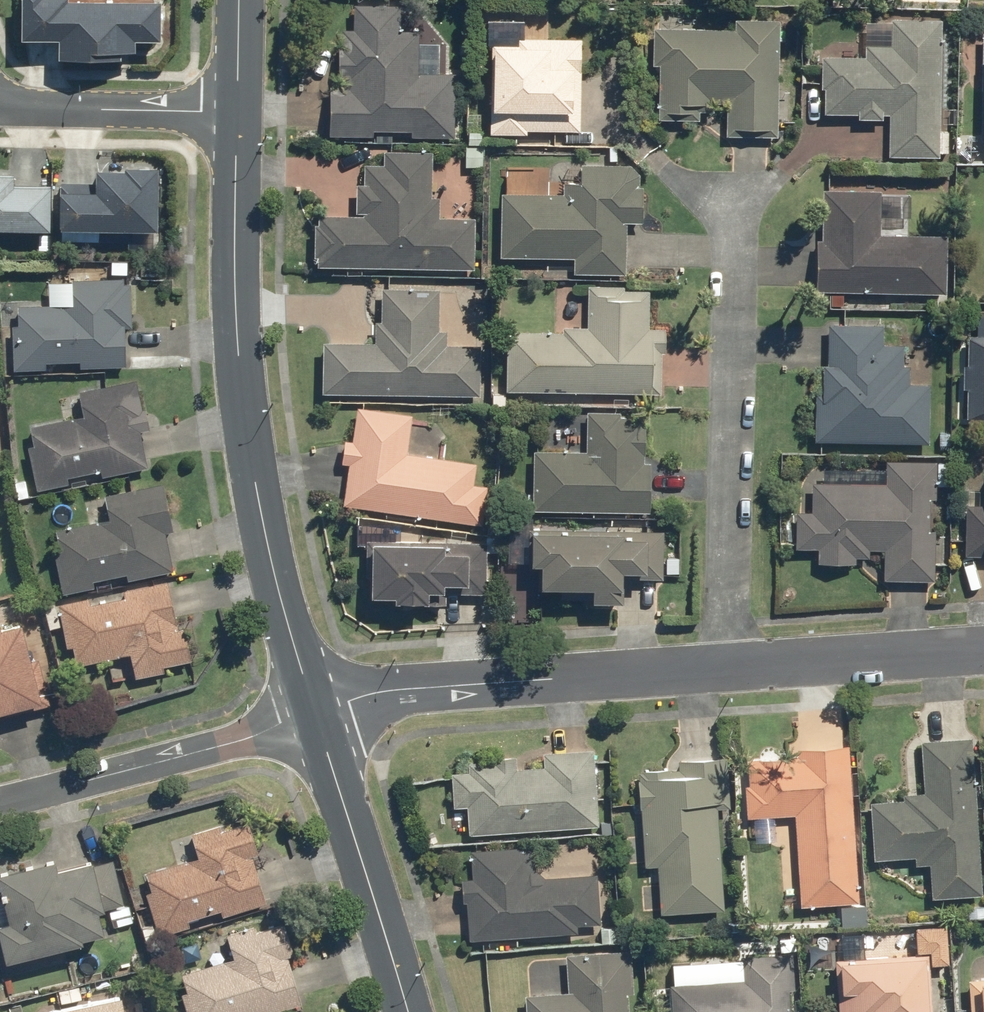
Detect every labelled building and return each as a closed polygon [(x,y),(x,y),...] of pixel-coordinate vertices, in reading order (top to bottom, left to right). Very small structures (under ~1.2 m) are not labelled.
[(18,40),(55,40),(55,61),(117,60),(117,53),(132,53),(132,41),(159,41),(159,0),(66,0),(18,0),(18,40)] [(327,84),(326,135),(452,138),(454,73),(438,73),(438,44),(419,44),(419,32),(398,31),(399,5),(353,4),(352,30),(336,30),(335,84),(327,84)] [(937,158),(940,19),(862,17),(861,57),(819,56),(819,90),(822,90),(821,116),(854,116),(854,122),(886,122),(886,157),(937,158)] [(776,138),(779,19),(740,18),(740,28),(650,27),(649,67),(658,67),(657,120),(698,121),(698,114),(724,114),(724,137),(776,138)] [(490,43),(488,135),(577,136),(579,40),(515,39),(515,44),(490,43)] [(311,215),(310,267),(473,270),(474,218),(438,217),(439,197),(429,196),(430,152),(382,151),(382,164),(361,164),(360,185),(353,185),(352,216),(311,215)] [(570,274),(625,275),(625,223),(641,224),(641,187),(638,186),(638,176),(629,165),(579,164),(579,181),(560,181),(559,194),(498,193),(496,257),(571,259),(570,274)] [(56,183),(56,230),(154,231),(156,167),(120,167),(120,170),(92,170),(92,183),(56,183)] [(48,231),(49,186),(11,185),(11,175),(0,174),(0,230),(48,231)] [(813,240),(813,292),(945,295),(946,234),(881,233),(881,190),(821,189),(820,241),(813,240)] [(7,306),(8,370),(44,369),(44,363),(76,362),(76,368),(124,367),(123,328),(131,328),(130,278),(68,279),(69,304),(7,306)] [(503,332),(503,392),(661,394),(661,354),(664,354),(665,328),(647,328),(647,291),(623,290),(623,287),(585,286),(585,327),(560,327),(560,333),(503,332)] [(319,341),(318,394),(478,397),(479,345),(446,344),(446,330),(438,330),(439,290),(379,288),(378,342),(319,341)] [(813,394),(812,443),(929,445),(930,384),(909,384),(910,365),(902,365),(902,344),(882,343),(882,324),(824,323),(823,365),(820,365),(819,394),(813,394)] [(20,428),(34,491),(147,466),(139,433),(147,432),(136,379),(58,396),(63,418),(20,428)] [(346,464),(340,506),(481,526),(486,485),(471,483),(474,462),(405,452),(411,414),(354,406),(349,440),(342,439),(339,463),(346,464)] [(530,451),(529,511),(647,513),(648,463),(643,463),(644,416),(618,416),(618,411),(584,411),(583,451),(530,451)] [(935,499),(935,461),(884,460),(883,484),(809,483),(809,512),(794,511),(793,549),(814,550),(814,563),(853,564),(853,558),(867,558),(867,551),(882,551),(881,580),(933,581),(934,530),(929,529),(930,499),(935,499)] [(48,533),(61,595),(92,589),(90,582),(124,575),(125,582),(172,572),(164,535),(172,533),(161,483),(103,496),(108,520),(48,533)] [(961,556),(983,557),(983,504),(963,504),(961,556)] [(662,531),(527,529),(527,569),(537,569),(537,591),(588,591),(588,603),(622,604),(622,578),(662,579),(662,531)] [(484,543),(365,540),(364,598),(392,599),(392,604),(426,605),(427,593),(483,594),(484,543)] [(89,596),(54,602),(63,648),(70,647),(74,666),(129,656),(134,679),(191,668),(183,628),(176,630),(166,581),(120,590),(122,597),(90,603),(89,596)] [(0,624),(0,714),(39,704),(18,619),(0,624)] [(981,897),(970,736),(918,740),(921,792),(901,793),(902,800),(867,802),(870,861),(912,858),(912,867),(927,866),(929,900),(981,897)] [(858,904),(848,746),(795,749),(796,757),(740,761),(743,820),(793,816),(799,908),(858,904)] [(467,836),(598,827),(592,749),(540,753),(541,765),(515,767),(515,756),(465,760),(466,771),(448,772),(451,810),(465,809),(467,836)] [(729,808),(726,757),(675,760),(676,768),(635,770),(644,916),(722,911),(716,809),(729,808)] [(138,874),(157,937),(265,904),(251,858),(256,856),(245,822),(218,830),(217,825),(189,833),(196,857),(138,874)] [(461,880),(466,941),(599,932),(595,874),(534,878),(532,846),(468,850),(470,879),(461,880)] [(3,964),(81,944),(80,940),(102,934),(97,913),(122,907),(109,857),(55,871),(53,859),(0,873),(0,894),(1,898),(0,899),(0,953),(3,964)] [(185,1011),(276,1011),(300,1004),(286,958),(292,957),(280,918),(225,935),(233,958),(174,976),(185,1011)] [(629,950),(564,954),(566,991),(521,994),(522,1011),(634,1011),(629,950)] [(791,953),(742,956),(742,960),(669,964),(670,984),(666,984),(668,1011),(795,1011),(791,953)] [(833,960),(836,1011),(929,1011),(926,955),(833,960)] [(966,979),(968,1011),(983,1011),(983,978),(966,979)] [(119,997),(48,1011),(122,1011),(119,997)]
